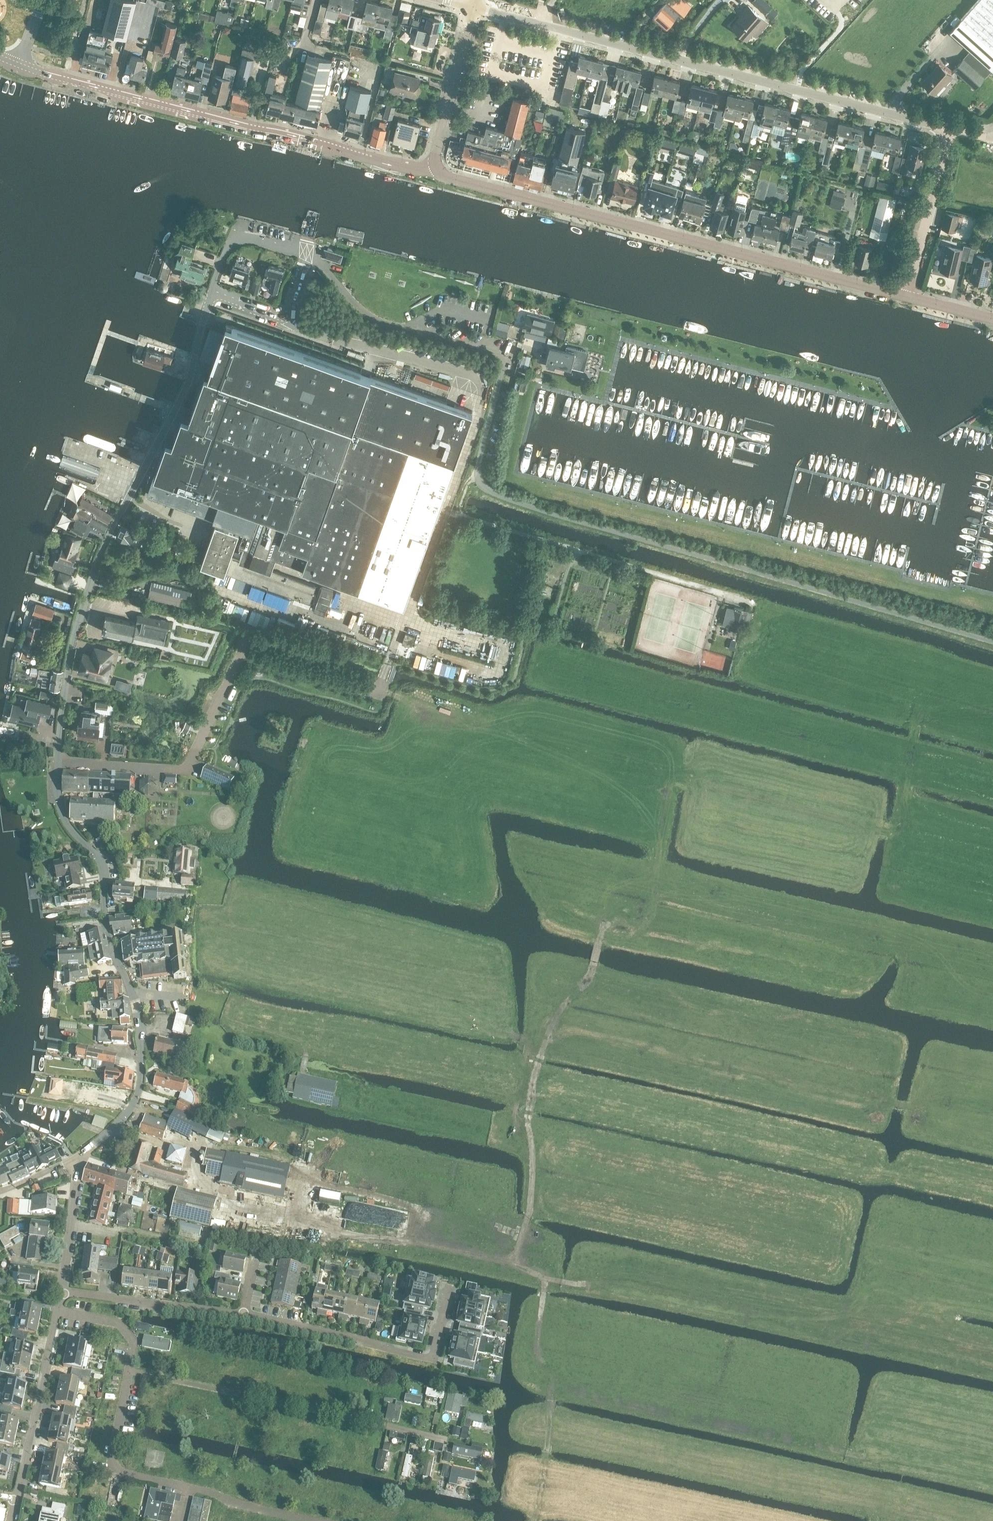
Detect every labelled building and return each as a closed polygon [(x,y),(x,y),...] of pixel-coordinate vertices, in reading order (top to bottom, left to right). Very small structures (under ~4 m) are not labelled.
[(86,46),(85,46),(81,63),(109,70),(113,54),(105,52),(110,35),(127,39),(137,0),(110,0),(102,32),(90,29),(86,46)] [(272,7),(278,9),(280,0),(273,0),(272,7)] [(290,7),(301,10),(298,24),(304,26),(307,16),(306,16),(309,4),(304,2),(304,0),(292,0),(290,7)] [(339,9),(341,0),(328,0),(327,4),(321,3),(317,19),(324,20),(325,16),(336,18),(339,9)] [(339,9),(351,12),(354,0),(341,0),(339,9)] [(600,5),(609,12),(618,0),(604,0),(600,5)] [(667,1),(654,17),(666,27),(674,18),(677,22),(682,16),(692,5),(686,0),(668,0),(667,1)] [(751,2),(765,15),(772,6),(765,0),(753,0),(751,2)] [(969,51),(963,58),(953,69),(974,87),(984,76),(985,77),(991,70),(992,72),(992,0),(989,0),(955,37),(969,51)] [(367,1),(363,15),(362,17),(356,16),(353,29),(360,30),(362,23),(374,26),(380,4),(367,1)] [(68,6),(62,4),(59,10),(66,12),(68,6)] [(392,7),(380,4),(374,26),(386,29),(384,36),(390,38),(393,28),(397,14),(391,12),(392,7)] [(760,32),(768,23),(749,5),(744,11),(745,12),(733,25),(747,39),(756,29),(760,32)] [(218,7),(215,19),(231,23),(235,12),(218,7)] [(397,14),(393,28),(394,28),(396,20),(408,23),(411,12),(399,9),(397,14)] [(346,27),(353,29),(356,16),(350,14),(346,27)] [(440,19),(427,16),(421,15),(420,21),(412,19),(411,25),(424,28),(437,31),(440,19)] [(169,54),(177,24),(166,21),(160,44),(156,43),(154,50),(169,54)] [(434,43),(437,31),(424,28),(411,25),(409,31),(416,33),(413,44),(427,48),(428,42),(434,43)] [(176,37),(172,55),(181,57),(186,40),(176,37)] [(246,38),(242,56),(235,83),(247,86),(254,59),(256,59),(261,42),(246,38)] [(349,52),(367,56),(369,46),(352,42),(349,52)] [(307,54),(295,103),(291,118),(317,124),(321,109),(320,108),(332,60),(307,54)] [(127,63),(124,72),(130,73),(130,75),(144,79),(147,69),(142,67),(144,58),(131,55),(130,60),(129,60),(128,64),(127,63)] [(579,56),(578,62),(570,60),(564,85),(560,100),(570,103),(574,87),(578,71),(587,73),(591,59),(579,56)] [(601,100),(611,64),(609,69),(605,68),(602,67),(603,62),(591,59),(587,73),(600,76),(591,109),(580,106),(578,113),(589,116),(597,118),(601,100)] [(212,62),(206,60),(203,75),(209,76),(212,62)] [(215,74),(209,98),(224,101),(229,85),(232,86),(237,67),(226,64),(223,76),(215,74)] [(629,69),(611,64),(597,118),(605,120),(611,102),(608,101),(610,94),(613,95),(613,92),(622,95),(629,69)] [(945,84),(952,76),(940,64),(923,82),(935,92),(944,82),(945,84)] [(185,93),(189,77),(184,76),(186,68),(178,66),(176,74),(172,90),(185,93)] [(629,69),(622,95),(624,89),(628,90),(630,83),(637,85),(640,71),(629,69)] [(415,96),(420,79),(395,72),(390,89),(415,96)] [(287,96),(272,93),(277,75),(269,73),(264,97),(269,98),(266,110),(280,113),(283,100),(286,101),(287,96)] [(194,78),(189,77),(185,93),(198,96),(202,80),(201,80),(202,76),(195,75),(194,78)] [(651,90),(663,94),(667,78),(655,75),(651,90)] [(679,81),(667,78),(663,94),(675,97),(679,81)] [(681,101),(678,112),(684,114),(686,106),(698,109),(699,109),(700,103),(704,87),(692,84),(687,102),(681,100),(681,101)] [(371,91),(351,85),(350,85),(345,104),(350,106),(348,115),(347,115),(343,132),(360,136),(364,119),(363,119),(366,110),(371,91)] [(632,103),(631,108),(637,110),(639,105),(638,105),(643,88),(636,86),(632,103)] [(700,103),(699,109),(711,112),(712,108),(716,90),(704,87),(700,103)] [(233,95),(229,111),(246,115),(250,98),(240,96),(241,91),(232,89),(231,94),(233,95)] [(645,91),(641,103),(640,109),(646,110),(648,105),(647,105),(650,93),(645,91)] [(729,94),(725,109),(724,111),(718,110),(714,125),(720,127),(723,115),(725,115),(724,117),(735,119),(741,97),(729,94)] [(522,135),(520,134),(523,123),(526,112),(529,101),(514,97),(511,108),(508,119),(505,131),(500,129),(487,126),(484,135),(468,130),(465,143),(462,154),(467,155),(465,160),(507,171),(511,155),(516,157),(519,144),(520,144),(522,135)] [(753,100),(741,97),(735,119),(740,120),(740,119),(741,120),(742,114),(749,116),(753,100)] [(675,99),(672,111),(678,112),(681,101),(675,99)] [(283,100),(280,113),(279,115),(291,118),(295,103),(286,101),(283,100)] [(765,103),(763,111),(757,109),(755,119),(751,136),(754,136),(758,135),(759,128),(762,129),(763,126),(772,128),(778,106),(765,103)] [(384,116),(392,118),(395,106),(387,104),(384,116)] [(566,110),(558,108),(548,106),(543,124),(550,126),(552,118),(563,121),(566,110)] [(790,109),(778,106),(772,128),(771,131),(783,135),(781,142),(785,143),(783,150),(786,150),(795,116),(789,115),(790,109)] [(708,124),(714,125),(718,110),(712,108),(711,112),(708,124)] [(802,112),(801,118),(795,116),(786,150),(791,152),(792,145),(794,145),(797,135),(809,137),(815,116),(802,112)] [(827,119),(815,116),(809,137),(821,140),(818,152),(824,153),(828,138),(822,136),(823,134),(827,119)] [(749,142),(750,136),(751,136),(755,119),(749,117),(743,140),(749,142)] [(392,142),(414,148),(420,125),(398,119),(392,142)] [(385,128),(386,123),(380,121),(379,126),(375,125),(371,142),(381,144),(385,128)] [(847,140),(851,125),(839,122),(835,139),(828,138),(824,153),(819,175),(824,177),(827,164),(828,165),(831,155),(834,142),(847,145),(847,144),(848,140),(847,140)] [(852,125),(851,125),(847,140),(848,140),(847,144),(852,145),(853,142),(860,143),(864,128),(852,125)] [(577,163),(585,131),(566,126),(558,158),(561,159),(559,166),(556,165),(552,182),(572,188),(576,170),(573,170),(575,162),(577,163)] [(872,146),(884,149),(888,134),(876,131),(872,146)] [(901,137),(888,134),(884,149),(897,153),(901,137)] [(447,159),(460,161),(463,145),(450,142),(447,159)] [(660,142),(658,149),(673,152),(675,145),(660,142)] [(693,154),(695,146),(681,142),(678,151),(693,154)] [(855,161),(861,163),(865,147),(859,146),(855,161)] [(908,158),(902,156),(898,172),(906,174),(908,165),(920,169),(925,149),(911,146),(908,158)] [(865,147),(861,163),(859,169),(866,171),(868,164),(872,149),(865,147)] [(517,166),(513,182),(512,183),(526,187),(534,155),(521,152),(519,159),(519,160),(517,167),(517,166)] [(534,155),(526,187),(539,190),(543,173),(545,166),(546,161),(534,157),(534,155)] [(898,172),(902,156),(896,155),(892,170),(898,172)] [(761,163),(749,160),(747,166),(759,169),(761,163)] [(620,164),(614,162),(610,177),(617,179),(620,164)] [(591,166),(583,164),(578,183),(585,185),(583,192),(584,192),(585,195),(592,197),(594,195),(595,195),(597,188),(600,189),(604,172),(591,168),(591,166)] [(658,208),(665,183),(652,179),(654,172),(648,170),(645,179),(651,181),(645,205),(648,205),(647,207),(655,209),(655,208),(658,208)] [(873,187),(877,174),(867,172),(864,184),(873,187)] [(637,186),(616,181),(611,197),(633,203),(637,186)] [(670,214),(675,197),(681,199),(684,189),(665,183),(658,208),(663,210),(662,211),(670,214)] [(834,188),(830,204),(842,207),(846,191),(834,188)] [(713,215),(712,219),(710,228),(721,231),(726,214),(722,213),(725,205),(721,204),(725,192),(716,189),(711,206),(716,207),(715,211),(713,215)] [(696,194),(686,192),(678,217),(688,219),(690,210),(691,210),(694,199),(696,194)] [(690,210),(688,219),(700,223),(707,198),(696,194),(694,199),(691,210),(690,210)] [(869,236),(886,240),(896,198),(880,194),(869,236)] [(728,230),(738,233),(744,234),(748,220),(742,218),(746,202),(736,200),(728,230)] [(751,206),(748,220),(756,222),(760,208),(751,206)] [(800,225),(803,212),(793,210),(790,222),(800,225)] [(945,211),(941,226),(941,227),(955,231),(959,215),(945,211)] [(787,230),(790,216),(783,214),(779,228),(787,230)] [(752,236),(764,240),(770,217),(763,215),(761,221),(762,222),(761,225),(755,224),(752,236)] [(770,217),(764,240),(777,243),(780,230),(773,229),(774,225),(775,225),(776,219),(770,217)] [(809,228),(804,227),(803,233),(793,230),(789,246),(804,250),(805,244),(812,245),(816,230),(809,228)] [(840,241),(836,240),(837,237),(816,232),(814,240),(818,241),(815,253),(831,257),(834,247),(838,249),(840,241)] [(195,260),(194,262),(190,261),(195,246),(182,242),(178,253),(181,255),(178,263),(185,265),(182,276),(201,282),(206,266),(202,265),(202,263),(195,260)] [(972,243),(971,247),(970,246),(967,260),(973,261),(969,279),(985,283),(992,259),(975,255),(977,248),(978,245),(972,243)] [(961,258),(967,260),(970,246),(964,245),(962,249),(946,245),(940,269),(956,274),(961,258)] [(868,266),(872,249),(859,246),(855,262),(868,266)] [(340,261),(342,255),(335,252),(336,249),(328,247),(327,250),(325,249),(323,256),(340,261)] [(233,265),(230,276),(245,281),(246,281),(248,276),(249,271),(251,266),(236,261),(235,266),(234,265),(233,265)] [(263,278),(263,279),(263,280),(263,281),(264,282),(264,283),(270,287),(269,289),(278,291),(280,280),(281,280),(284,268),(269,265),(266,275),(265,275),(265,276),(264,277),(263,278)] [(251,290),(251,292),(257,293),(260,281),(254,279),(253,284),(251,290)] [(159,283),(159,288),(163,292),(168,289),(168,284),(164,281),(159,283)] [(550,335),(554,320),(538,316),(539,311),(520,306),(514,325),(524,327),(550,335)] [(507,336),(510,323),(499,320),(496,333),(507,336)] [(275,556),(359,586),(404,602),(454,461),(473,410),(227,322),(223,332),(213,361),(208,374),(206,373),(201,385),(193,409),(190,417),(183,414),(174,441),(167,438),(163,449),(161,455),(148,493),(225,521),(230,522),(241,527),(245,528),(239,543),(244,545),(239,557),(270,568),(275,556)] [(565,326),(556,323),(553,336),(564,339),(566,330),(564,329),(565,326)] [(525,343),(544,346),(545,339),(525,336),(525,343)] [(552,347),(549,360),(569,365),(584,369),(585,365),(589,351),(588,351),(574,347),(567,346),(566,351),(552,347)] [(163,360),(170,363),(172,357),(165,355),(147,349),(143,361),(161,367),(163,360)] [(185,361),(187,353),(181,351),(178,359),(185,361)] [(519,389),(520,389),(525,390),(527,379),(525,378),(522,377),(519,389)] [(445,393),(442,392),(443,388),(433,386),(431,394),(444,397),(445,393)] [(111,514),(82,497),(79,503),(74,500),(68,511),(77,515),(76,517),(73,516),(69,525),(71,526),(71,527),(82,533),(86,534),(91,527),(97,530),(99,527),(103,530),(108,522),(107,521),(111,514)] [(228,527),(230,522),(225,521),(224,526),(216,523),(201,564),(225,573),(226,571),(277,589),(301,597),(311,601),(315,588),(316,585),(270,568),(239,557),(232,554),(240,531),(228,527)] [(116,536),(130,543),(137,530),(122,523),(116,536)] [(78,550),(77,550),(82,537),(67,533),(58,557),(55,556),(52,566),(72,573),(76,563),(73,563),(78,550)] [(197,560),(199,553),(192,551),(189,557),(197,560)] [(60,571),(56,582),(68,586),(69,582),(72,575),(60,571)] [(423,603),(431,579),(425,577),(416,601),(423,603)] [(250,593),(255,594),(259,583),(254,581),(250,593)] [(149,595),(148,597),(177,604),(179,605),(181,596),(190,598),(192,591),(182,588),(155,582),(153,589),(151,588),(149,595)] [(321,584),(317,602),(329,605),(333,588),(321,584)] [(54,608),(37,603),(34,613),(51,619),(54,608)] [(752,611),(747,610),(748,609),(735,606),(734,608),(727,606),(722,624),(729,626),(729,627),(742,630),(744,624),(749,625),(752,611)] [(137,622),(134,636),(164,642),(167,630),(168,630),(170,620),(162,618),(139,613),(138,618),(137,622)] [(134,637),(134,636),(137,622),(105,615),(105,618),(102,630),(134,637)] [(40,620),(32,618),(20,655),(31,658),(32,653),(38,654),(44,635),(38,634),(40,627),(38,626),(40,620)] [(407,639),(415,642),(419,630),(411,628),(407,639)] [(81,662),(82,664),(80,672),(106,678),(108,673),(109,673),(111,672),(112,669),(111,667),(109,667),(111,661),(110,661),(112,652),(93,647),(91,656),(85,654),(84,656),(82,658),(81,662)] [(37,676),(38,667),(31,666),(30,674),(37,676)] [(60,689),(63,670),(53,669),(53,670),(39,668),(38,676),(43,677),(42,685),(50,686),(50,687),(60,689)] [(117,678),(114,687),(125,690),(128,681),(117,678)] [(41,690),(40,697),(49,699),(50,693),(41,690)] [(13,719),(38,723),(40,712),(49,713),(51,702),(26,698),(25,707),(15,705),(13,719)] [(79,732),(98,735),(101,712),(83,709),(81,722),(80,722),(79,732)] [(187,733),(190,727),(184,725),(182,730),(187,733)] [(112,755),(125,756),(125,741),(113,740),(112,755)] [(204,772),(201,779),(230,792),(232,786),(235,779),(207,766),(204,772)] [(94,793),(98,793),(130,795),(130,787),(131,775),(65,772),(63,791),(94,793)] [(176,781),(177,776),(163,775),(163,780),(162,783),(168,784),(168,781),(176,781)] [(148,777),(139,782),(139,788),(139,792),(148,797),(157,792),(157,782),(148,777)] [(98,801),(98,793),(94,793),(93,800),(72,799),(71,819),(114,821),(115,802),(98,801)] [(189,874),(190,874),(190,868),(195,869),(196,859),(191,858),(192,853),(191,853),(192,848),(182,847),(182,852),(176,851),(174,873),(184,874),(184,876),(183,876),(183,883),(194,885),(194,877),(189,877),(189,874)] [(77,874),(80,874),(76,858),(70,859),(68,857),(64,858),(62,861),(54,863),(58,879),(64,877),(67,889),(80,886),(77,874)] [(113,899),(133,901),(135,887),(118,885),(115,885),(113,899)] [(158,889),(145,887),(145,888),(144,900),(157,901),(157,898),(158,889)] [(187,892),(172,890),(158,889),(157,898),(171,900),(186,902),(187,892)] [(87,902),(87,901),(92,901),(90,893),(85,894),(85,893),(67,896),(60,898),(61,905),(69,904),(69,905),(87,902)] [(112,927),(113,935),(132,933),(131,926),(144,925),(143,917),(124,919),(124,916),(109,918),(110,928),(112,927)] [(181,923),(162,926),(163,933),(182,931),(181,923)] [(83,948),(88,947),(94,946),(107,943),(106,934),(104,935),(103,930),(86,933),(81,935),(83,948)] [(122,943),(124,962),(139,961),(141,978),(142,979),(173,976),(173,979),(186,978),(182,937),(122,943)] [(97,963),(111,960),(107,943),(94,946),(97,963)] [(84,968),(84,953),(61,954),(62,968),(65,968),(66,986),(75,986),(75,979),(78,979),(89,977),(87,967),(84,968)] [(129,1018),(128,999),(118,999),(118,994),(122,994),(121,978),(99,980),(99,989),(103,989),(104,1000),(100,1000),(100,1010),(119,1009),(119,1018),(120,1018),(120,1024),(129,1024),(129,1018)] [(173,1031),(183,1034),(187,1017),(177,1015),(175,1022),(173,1031)] [(187,1017),(185,1025),(192,1026),(194,1019),(187,1017)] [(127,1044),(128,1030),(115,1029),(115,1027),(109,1026),(108,1028),(106,1028),(99,1028),(98,1042),(109,1042),(127,1044)] [(154,1052),(178,1058),(182,1044),(157,1038),(154,1052)] [(91,1060),(93,1060),(102,1062),(113,1065),(115,1054),(90,1049),(90,1047),(81,1045),(81,1047),(77,1046),(75,1057),(84,1059),(91,1060)] [(112,1070),(113,1065),(102,1062),(101,1066),(100,1071),(106,1072),(104,1081),(116,1083),(116,1087),(131,1089),(133,1073),(118,1070),(118,1071),(112,1070)] [(178,1105),(176,1109),(193,1118),(198,1109),(193,1106),(194,1103),(194,1099),(193,1094),(190,1090),(187,1088),(188,1082),(157,1073),(153,1085),(181,1093),(179,1099),(180,1100),(178,1105)] [(293,1098),(331,1107),(337,1083),(298,1074),(293,1098)] [(45,1081),(43,1095),(70,1099),(72,1085),(71,1085),(72,1082),(46,1078),(46,1081),(45,1081)] [(93,1084),(91,1092),(102,1094),(103,1086),(93,1084)] [(211,1128),(193,1119),(193,1118),(176,1109),(168,1124),(145,1117),(140,1133),(162,1140),(167,1127),(188,1138),(191,1132),(206,1139),(220,1146),(225,1133),(212,1127),(211,1128)] [(104,1128),(108,1117),(96,1113),(92,1124),(104,1128)] [(234,1131),(228,1153),(235,1155),(241,1133),(234,1131)] [(128,1169),(183,1185),(186,1174),(147,1163),(152,1146),(137,1141),(128,1169)] [(166,1161),(182,1166),(187,1150),(171,1146),(166,1161)] [(48,1165),(47,1164),(58,1158),(53,1148),(45,1152),(43,1150),(41,1151),(38,1147),(28,1153),(27,1149),(19,1153),(22,1160),(28,1174),(36,1170),(37,1171),(48,1165)] [(149,1162),(158,1165),(162,1152),(153,1149),(149,1162)] [(235,1155),(228,1154),(206,1149),(202,1167),(207,1168),(205,1175),(221,1178),(219,1184),(220,1185),(230,1187),(283,1198),(286,1183),(290,1167),(235,1155)] [(29,1176),(28,1174),(22,1160),(21,1160),(18,1154),(10,1157),(13,1164),(0,1170),(0,1186),(11,1181),(13,1183),(29,1176)] [(133,1197),(138,1179),(137,1179),(130,1177),(131,1176),(87,1164),(82,1181),(86,1182),(95,1185),(122,1193),(120,1200),(124,1201),(126,1195),(133,1197)] [(38,1184),(31,1187),(34,1193),(41,1191),(38,1184)] [(113,1190),(98,1187),(95,1199),(92,1210),(90,1221),(104,1225),(113,1190)] [(208,1227),(216,1198),(177,1188),(172,1208),(169,1217),(207,1227),(208,1227)] [(142,1201),(144,1191),(136,1189),(133,1199),(142,1201)] [(321,1189),(319,1201),(339,1205),(341,1193),(321,1189)] [(218,1192),(212,1218),(281,1233),(286,1207),(218,1192)] [(34,1216),(34,1212),(55,1213),(56,1198),(33,1197),(33,1202),(8,1200),(8,1202),(7,1215),(34,1216)] [(130,1224),(134,1207),(123,1205),(120,1222),(130,1224)] [(33,1222),(33,1223),(31,1236),(46,1239),(48,1239),(50,1225),(33,1222)] [(179,1223),(177,1231),(199,1236),(202,1228),(179,1223)] [(13,1228),(10,1230),(14,1237),(20,1234),(16,1227),(13,1228)] [(10,1240),(14,1237),(10,1230),(7,1232),(0,1236),(0,1240),(5,1248),(12,1243),(10,1240)] [(45,1249),(46,1239),(31,1236),(27,1259),(44,1261),(46,1249),(45,1249)] [(101,1249),(86,1247),(84,1260),(105,1263),(106,1257),(100,1256),(101,1249)] [(199,1259),(206,1261),(207,1254),(200,1252),(199,1259)] [(243,1272),(245,1258),(226,1254),(223,1267),(243,1272)] [(98,1269),(111,1270),(112,1258),(106,1257),(105,1263),(84,1260),(82,1274),(88,1275),(87,1281),(99,1282),(100,1275),(98,1275),(98,1269)] [(281,1260),(279,1270),(300,1275),(302,1264),(281,1260)] [(40,1273),(31,1271),(32,1266),(11,1263),(10,1271),(19,1273),(18,1284),(25,1285),(24,1291),(37,1293),(40,1273)] [(124,1270),(122,1286),(135,1288),(137,1269),(136,1269),(137,1266),(132,1265),(132,1268),(132,1271),(124,1270)] [(220,1273),(221,1267),(209,1265),(208,1271),(216,1272),(220,1273)] [(142,1270),(137,1269),(135,1288),(147,1289),(149,1273),(142,1272),(142,1270)] [(300,1275),(279,1270),(276,1281),(298,1286),(300,1275)] [(156,1271),(155,1274),(149,1273),(147,1289),(158,1291),(161,1272),(156,1271)] [(166,1273),(161,1272),(158,1291),(170,1292),(172,1276),(165,1275),(166,1273)] [(183,1272),(177,1272),(176,1283),(182,1284),(181,1291),(194,1293),(197,1274),(183,1272)] [(240,1284),(232,1282),(229,1275),(220,1273),(216,1272),(214,1278),(220,1280),(217,1296),(236,1300),(240,1284)] [(410,1281),(407,1292),(434,1299),(436,1293),(434,1293),(435,1286),(432,1286),(433,1280),(427,1278),(420,1277),(414,1275),(413,1281),(410,1281)] [(276,1281),(274,1292),(295,1296),(298,1286),(276,1281)] [(319,1310),(318,1314),(322,1315),(327,1292),(316,1290),(312,1308),(319,1310)] [(295,1296),(274,1292),(272,1302),(293,1307),(295,1296)] [(338,1294),(327,1292),(322,1315),(326,1316),(327,1311),(333,1313),(338,1294)] [(407,1292),(403,1310),(423,1314),(424,1309),(430,1310),(431,1304),(433,1304),(434,1299),(407,1292)] [(343,1320),(348,1297),(338,1294),(333,1313),(340,1314),(339,1319),(343,1320)] [(460,1305),(459,1311),(486,1317),(489,1306),(484,1305),(486,1298),(480,1297),(480,1296),(470,1294),(469,1301),(463,1300),(461,1306),(460,1305)] [(359,1299),(348,1297),(343,1320),(347,1320),(348,1316),(355,1318),(359,1299)] [(35,1301),(22,1299),(21,1305),(16,1304),(14,1311),(11,1310),(10,1316),(16,1317),(40,1322),(42,1309),(34,1307),(35,1301)] [(361,1324),(364,1324),(369,1301),(359,1299),(355,1318),(362,1319),(361,1324)] [(376,1322),(380,1304),(369,1301),(364,1324),(368,1325),(369,1321),(376,1322)] [(399,1327),(399,1328),(426,1334),(428,1328),(426,1328),(427,1322),(421,1320),(423,1314),(403,1310),(405,1310),(401,1328),(399,1327)] [(463,1325),(462,1330),(482,1335),(485,1325),(480,1324),(481,1317),(486,1318),(486,1317),(459,1311),(457,1317),(459,1317),(457,1323),(463,1325)] [(37,1335),(40,1322),(16,1317),(14,1324),(12,1336),(15,1337),(15,1336),(27,1339),(28,1333),(37,1335)] [(422,1345),(423,1339),(425,1339),(426,1334),(399,1328),(396,1341),(405,1343),(406,1341),(422,1345)] [(452,1341),(451,1346),(478,1352),(482,1335),(462,1330),(461,1336),(455,1335),(453,1341),(452,1341)] [(13,1343),(16,1343),(13,1355),(32,1360),(35,1347),(26,1345),(27,1339),(15,1336),(15,1337),(13,1343)] [(162,1352),(169,1354),(173,1337),(166,1336),(162,1352)] [(69,1341),(67,1354),(86,1358),(88,1346),(90,1346),(92,1339),(80,1337),(78,1343),(69,1341)] [(455,1359),(453,1365),(474,1370),(478,1352),(451,1346),(449,1352),(451,1352),(449,1358),(455,1359)] [(4,1354),(0,1372),(20,1376),(21,1370),(29,1372),(32,1360),(13,1355),(4,1354)] [(90,1378),(92,1372),(86,1370),(83,1370),(86,1358),(67,1354),(64,1367),(73,1369),(72,1374),(84,1377),(90,1378)] [(8,1381),(6,1393),(24,1397),(27,1384),(18,1382),(20,1376),(0,1372),(0,1373),(0,1379),(8,1381)] [(83,1383),(84,1377),(72,1374),(71,1380),(62,1378),(59,1391),(78,1395),(81,1383),(83,1383)] [(444,1400),(445,1393),(428,1389),(426,1396),(444,1400)] [(56,1404),(65,1406),(64,1412),(76,1414),(78,1408),(76,1407),(78,1395),(59,1391),(56,1404)] [(461,1406),(467,1407),(470,1395),(463,1393),(463,1395),(448,1392),(445,1411),(459,1414),(461,1406)] [(24,1397),(6,1393),(3,1405),(1,1405),(0,1408),(0,1411),(12,1413),(13,1408),(22,1410),(24,1397)] [(420,1406),(421,1399),(406,1395),(404,1403),(420,1406)] [(404,1403),(396,1402),(393,1421),(400,1423),(404,1403)] [(0,1419),(0,1431),(17,1434),(19,1421),(10,1420),(12,1413),(0,1411),(0,1418),(0,1419)] [(406,1411),(404,1424),(409,1425),(412,1413),(406,1411)] [(489,1416),(468,1411),(466,1419),(488,1424),(489,1416)] [(54,1416),(51,1429),(70,1432),(73,1420),(75,1421),(76,1414),(64,1412),(63,1418),(54,1416)] [(49,1441),(58,1443),(56,1449),(69,1452),(70,1445),(68,1444),(70,1432),(51,1429),(49,1441)] [(4,1451),(5,1445),(14,1447),(17,1434),(0,1431),(0,1450),(4,1451)] [(404,1441),(405,1436),(390,1433),(389,1438),(404,1441)] [(462,1433),(460,1440),(467,1441),(468,1434),(462,1433)] [(444,1445),(435,1443),(433,1451),(442,1453),(444,1445)] [(474,1458),(469,1457),(471,1448),(458,1445),(456,1454),(452,1454),(451,1462),(472,1466),(474,1458)] [(46,1453),(43,1466),(63,1470),(65,1458),(67,1458),(69,1452),(56,1449),(55,1455),(46,1453)] [(4,1451),(0,1450),(0,1478),(6,1480),(8,1472),(9,1472),(11,1459),(3,1457),(4,1451)] [(376,1469),(384,1471),(388,1453),(380,1451),(376,1469)] [(412,1456),(406,1455),(401,1476),(407,1478),(412,1456)] [(433,1456),(427,1455),(422,1477),(429,1478),(433,1456)] [(39,1485),(49,1486),(49,1487),(48,1494),(66,1497),(68,1490),(61,1489),(62,1482),(60,1482),(63,1470),(43,1466),(41,1478),(39,1485)] [(451,1468),(450,1474),(475,1480),(477,1473),(451,1468)] [(144,1518),(156,1520),(158,1520),(159,1515),(160,1510),(162,1504),(173,1506),(176,1494),(164,1492),(150,1489),(144,1518)] [(83,1491),(82,1498),(107,1503),(109,1496),(83,1491)] [(192,1504),(204,1506),(205,1501),(193,1498),(192,1504)] [(212,1502),(205,1501),(204,1506),(202,1512),(201,1518),(200,1520),(207,1520),(212,1502)] [(40,1520),(60,1520),(62,1520),(65,1507),(53,1504),(52,1510),(43,1508),(40,1520)] [(172,1512),(173,1506),(162,1504),(160,1510),(172,1512)] [(191,1510),(202,1512),(204,1506),(192,1504),(191,1510)] [(129,1515),(130,1508),(122,1506),(120,1513),(129,1515)] [(172,1512),(160,1510),(159,1515),(171,1518),(172,1512)] [(189,1516),(201,1518),(202,1512),(191,1510),(189,1516)]
